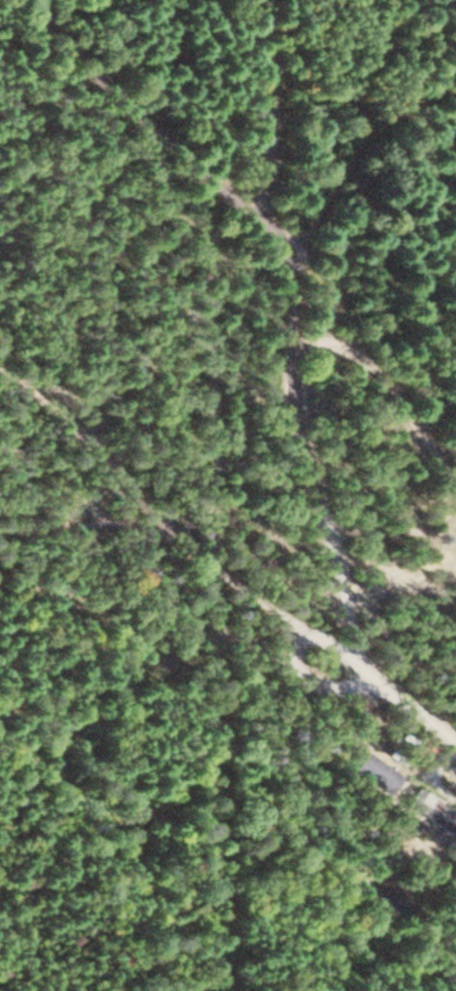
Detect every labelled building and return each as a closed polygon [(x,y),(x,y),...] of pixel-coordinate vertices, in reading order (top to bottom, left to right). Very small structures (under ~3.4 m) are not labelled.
[(398,772),(356,751),(346,771),(388,792),(398,772)] [(455,823),(455,814),(411,787),(400,805),(448,835),(455,823)]
